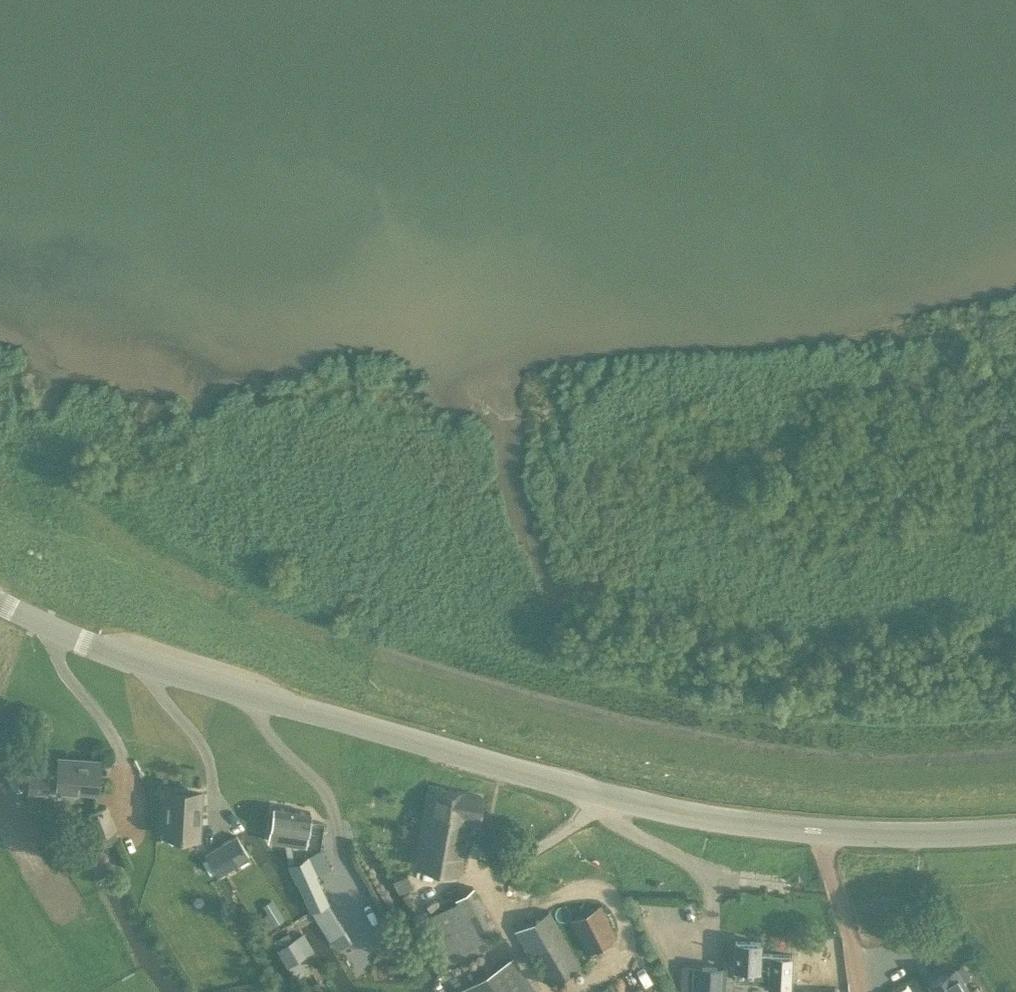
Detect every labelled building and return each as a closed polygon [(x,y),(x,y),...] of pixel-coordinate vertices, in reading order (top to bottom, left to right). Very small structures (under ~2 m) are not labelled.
[(62,758),(61,769),(49,768),(49,772),(31,771),(29,788),(47,789),(47,790),(48,790),(49,785),(57,786),(57,788),(61,788),(61,786),(96,789),(98,760),(62,758)] [(414,862),(416,863),(459,871),(467,821),(478,823),(482,800),(464,791),(429,782),(414,862)] [(205,784),(167,784),(167,834),(205,834),(205,784)] [(96,834),(115,827),(106,806),(91,813),(96,834)] [(270,839),(284,841),(287,862),(288,864),(290,863),(294,861),(293,855),(292,842),(306,845),(310,812),(275,807),(270,839)] [(227,862),(243,852),(230,831),(214,841),(227,862)] [(311,908),(327,901),(330,900),(309,854),(290,863),(311,908)] [(413,885),(407,873),(392,881),(399,893),(413,885)] [(478,937),(495,928),(474,886),(457,895),(458,898),(426,915),(449,962),(482,946),(478,937)] [(327,901),(311,908),(330,939),(345,929),(327,901)] [(617,937),(600,904),(570,919),(587,952),(617,937)] [(550,982),(580,966),(549,911),(520,927),(550,982)] [(309,952),(299,934),(276,947),(286,965),(309,952)] [(738,939),(736,966),(760,967),(771,968),(770,988),(790,990),(792,954),(761,952),(762,941),(738,939)] [(586,974),(598,991),(663,991),(633,945),(586,974)] [(451,991),(536,991),(514,955),(513,954),(451,991)] [(725,966),(685,964),(684,989),(698,990),(698,991),(724,991),(725,966)] [(934,980),(941,991),(983,991),(979,985),(972,989),(958,966),(934,980)]
